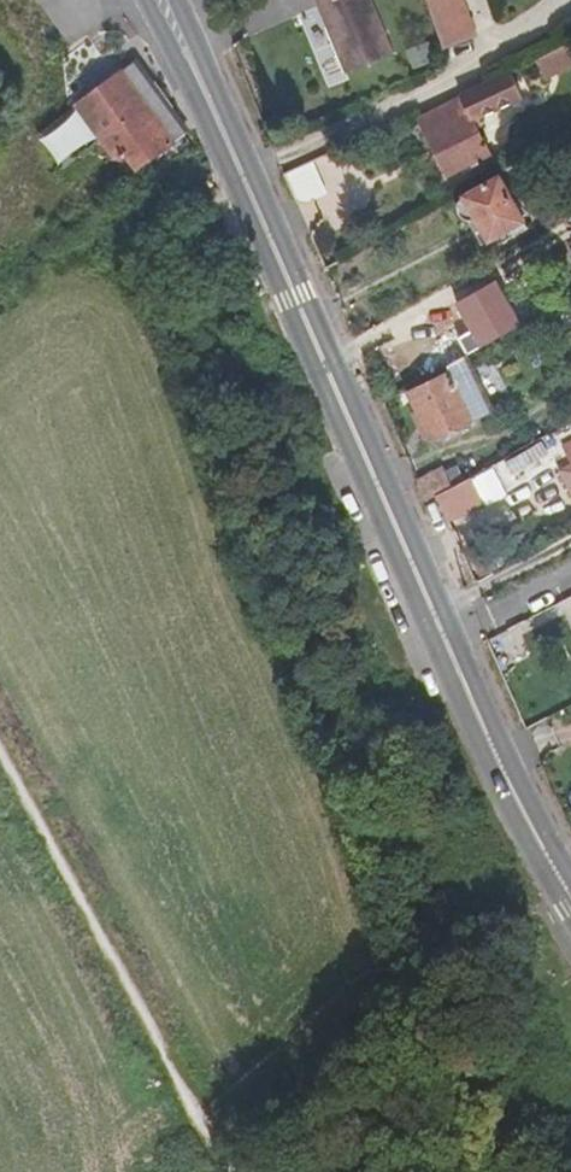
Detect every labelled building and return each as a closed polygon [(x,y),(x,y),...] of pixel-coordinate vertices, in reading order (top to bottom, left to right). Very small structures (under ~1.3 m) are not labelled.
[(370,0),(317,0),(347,74),(393,56),(370,0)] [(445,49),(477,39),(464,0),(427,0),(445,49)] [(536,62),(546,79),(570,66),(570,62),(563,48),(536,62)] [(138,65),(127,73),(176,149),(186,142),(138,65)] [(511,71),(420,117),(450,177),(489,157),(472,123),(524,98),(511,71)] [(127,73),(77,110),(110,157),(124,149),(142,172),(176,149),(127,73)] [(66,165),(97,142),(73,110),(41,133),(66,165)] [(284,173),(299,204),(344,183),(330,152),(284,173)] [(476,221),(477,220),(490,243),(527,223),(501,176),(464,196),(463,197),(461,199),(460,200),(459,202),(458,203),(457,205),(457,207),(457,209),(457,211),(457,212),(458,215),(459,216),(461,218),(463,220),(465,221),(466,221),(468,222),(469,222),(471,222),(473,222),(475,222),(476,221)] [(490,243),(477,220),(476,221),(475,222),(473,222),(471,222),(469,222),(483,247),(490,243)] [(493,412),(467,357),(448,367),(451,373),(473,422),(493,412)] [(473,422),(451,373),(409,392),(432,443),(473,422)] [(557,437),(563,448),(570,443),(570,429),(557,437)] [(563,448),(570,463),(558,470),(570,495),(570,443),(563,448)] [(452,487),(443,467),(434,472),(443,493),(452,487)] [(443,493),(434,472),(417,480),(426,502),(436,496),(443,493)] [(483,505),(471,477),(452,487),(443,493),(436,496),(447,521),(483,505)] [(488,640),(503,670),(531,656),(517,626),(488,640)]
